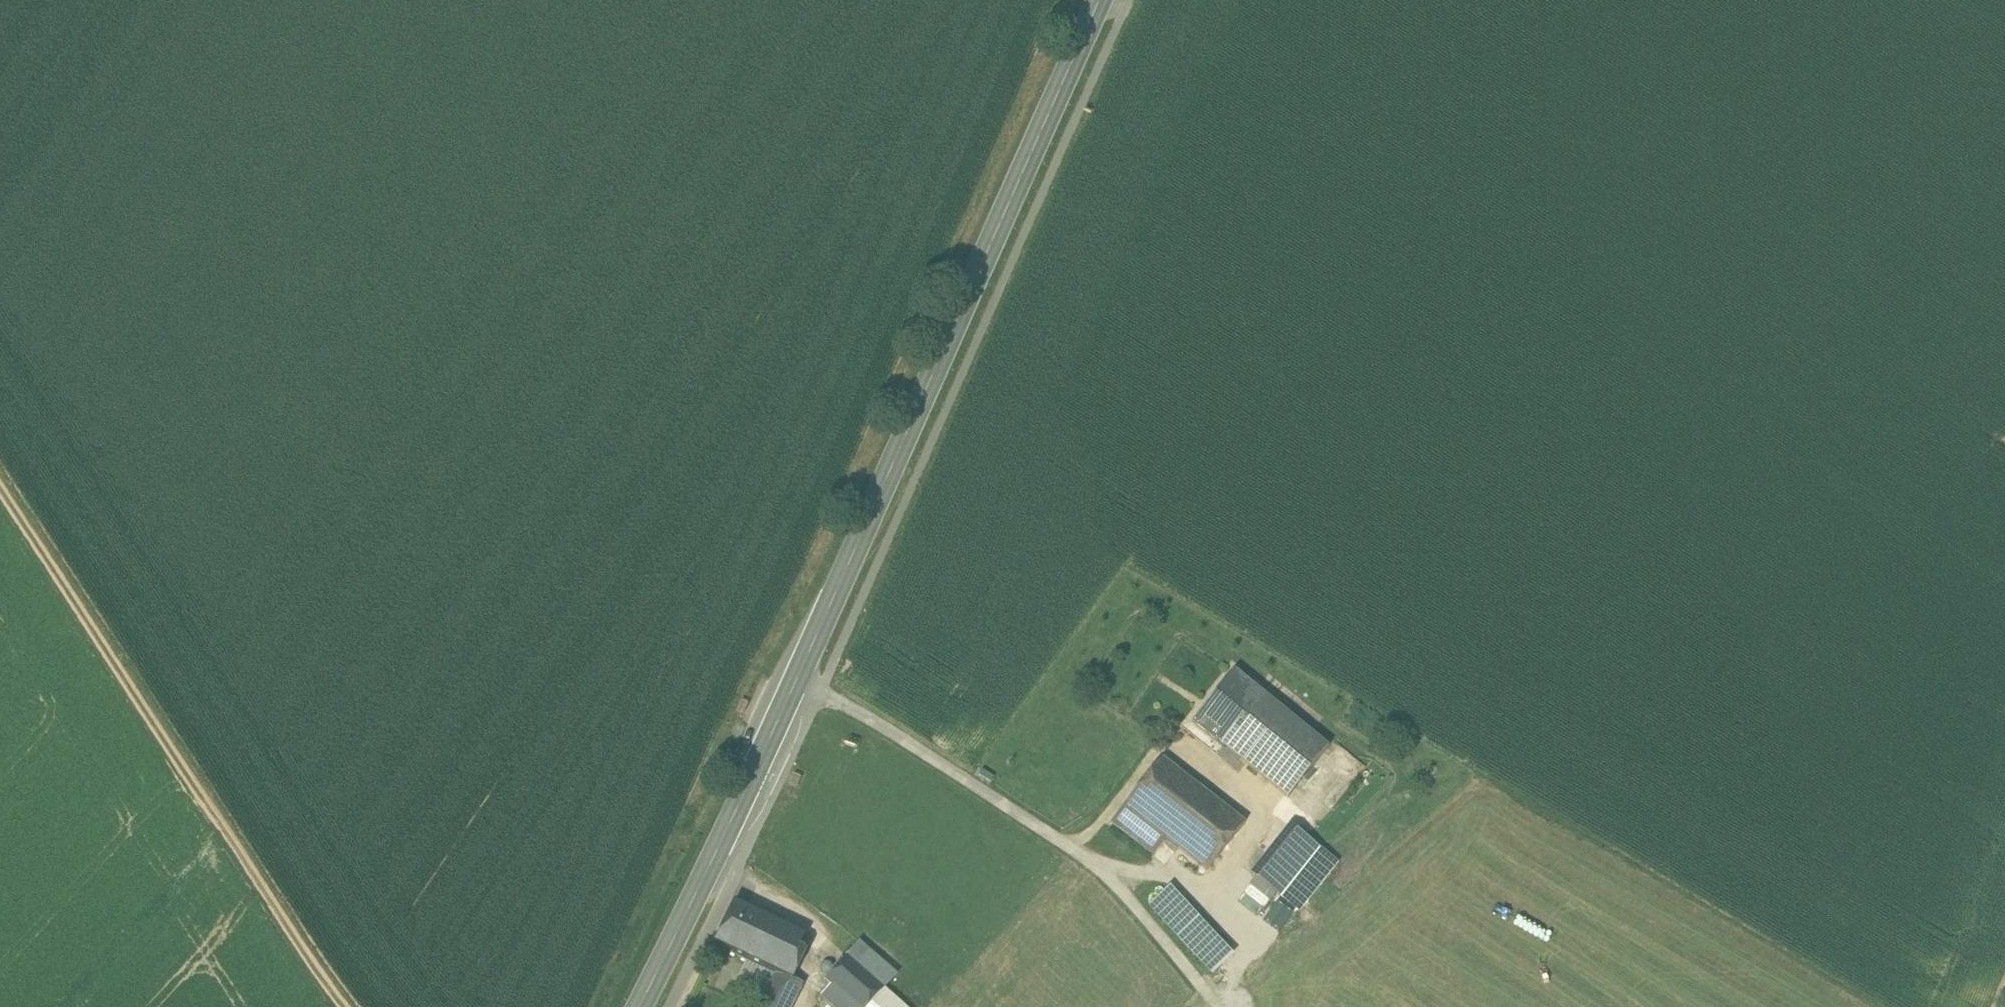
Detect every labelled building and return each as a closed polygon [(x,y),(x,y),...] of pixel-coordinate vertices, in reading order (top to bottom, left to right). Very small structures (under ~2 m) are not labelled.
[(1235,670),(1193,722),(1217,742),(1219,740),(1259,690),(1235,670)] [(1259,690),(1219,740),(1228,748),(1240,758),(1288,797),(1329,747),(1259,690)] [(1240,758),(1228,748),(1221,758),(1233,768),(1240,758)] [(1245,823),(1162,758),(1125,805),(1167,839),(1208,870),(1245,823)] [(1167,839),(1125,805),(1111,822),(1154,855),(1167,839)] [(1291,825),(1253,874),(1280,895),(1319,847),(1291,825)] [(1229,955),(1170,890),(1152,906),(1212,971),(1229,955)] [(806,933),(736,899),(714,944),(750,961),(776,974),(792,981),(806,952),(798,949),(806,933)] [(860,942),(849,955),(847,954),(825,980),(830,984),(822,994),(834,1005),(836,1006),(879,1006),(883,1002),(877,996),(885,987),(884,987),(896,974),(860,942)] [(776,974),(750,961),(739,983),(765,995),(776,974)] [(776,974),(765,995),(760,1006),(791,1006),(802,986),(792,981),(776,974)]
